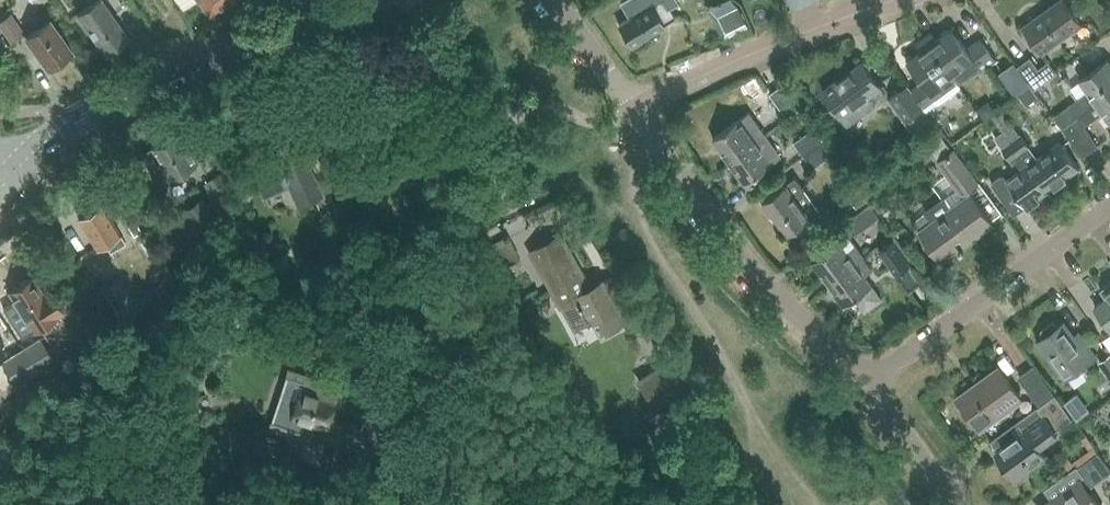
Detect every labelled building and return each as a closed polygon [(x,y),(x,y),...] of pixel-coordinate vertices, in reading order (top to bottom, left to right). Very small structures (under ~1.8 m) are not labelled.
[(75,14),(105,55),(130,37),(103,0),(95,0),(75,14)] [(183,10),(196,0),(176,0),(183,10)] [(206,9),(213,10),(228,0),(199,0),(206,9)] [(619,25),(632,45),(663,25),(661,22),(672,16),(667,8),(676,2),(675,0),(626,0),(620,4),(630,18),(619,25)] [(1043,54),(1083,26),(1064,0),(1062,0),(1024,27),(1043,54)] [(12,42),(24,33),(10,14),(0,21),(0,25),(12,42)] [(27,37),(49,68),(72,52),(50,21),(27,37)] [(931,30),(922,36),(958,85),(980,69),(982,72),(997,61),(982,39),(967,50),(950,28),(937,37),(931,30)] [(923,47),(905,60),(907,62),(922,83),(912,91),(927,112),(940,103),(938,100),(958,85),(922,36),(918,40),(923,47)] [(1018,66),(1035,89),(1057,73),(1049,61),(1039,69),(1030,57),(1018,66)] [(1088,92),(1097,104),(1109,94),(1109,63),(1109,61),(1080,82),(1088,92)] [(870,97),(882,89),(862,62),(823,91),(842,118),(848,125),(876,105),(870,97)] [(1000,74),(1015,93),(1028,83),(1014,64),(1000,74)] [(1063,96),(1074,88),(1061,71),(1039,88),(1051,104),(1052,104),(1054,107),(1065,99),(1063,96)] [(770,94),(787,118),(802,108),(784,84),(770,94)] [(907,85),(888,99),(905,122),(915,136),(934,123),(927,112),(912,91),(907,85)] [(1028,85),(1017,93),(1025,104),(1036,96),(1028,85)] [(1088,92),(1055,117),(1062,128),(1063,129),(1097,104),(1088,92)] [(1103,113),(1109,123),(1109,94),(1097,104),(1103,113)] [(986,102),(976,109),(984,121),(994,113),(986,102)] [(1097,104),(1063,129),(1083,156),(1098,146),(1084,127),(1103,113),(1097,104)] [(992,117),(1010,142),(1047,193),(1080,169),(1061,143),(1038,159),(1020,134),(1002,110),(992,117)] [(712,140),(728,162),(766,134),(750,112),(712,140)] [(794,143),(803,156),(825,140),(816,127),(794,143)] [(187,146),(178,131),(168,137),(165,136),(155,142),(154,146),(155,147),(148,151),(146,156),(150,163),(155,164),(162,160),(173,177),(199,162),(189,145),(187,146)] [(766,134),(728,162),(744,184),(782,156),(766,134)] [(936,162),(961,196),(978,183),(953,149),(952,150),(941,136),(928,146),(938,160),(936,162)] [(825,140),(803,156),(813,169),(834,153),(825,140)] [(278,159),(253,171),(265,196),(289,185),(298,204),(316,196),(324,216),(331,213),(342,207),(329,177),(317,182),(298,142),(275,152),(278,159)] [(1047,193),(1010,142),(1001,148),(1018,171),(1007,179),(1004,175),(991,184),(1007,206),(1019,198),(1027,208),(1047,193)] [(203,198),(183,211),(196,232),(188,238),(206,266),(222,217),(237,187),(228,171),(206,183),(208,186),(207,190),(210,195),(214,195),(214,196),(205,202),(203,198)] [(795,178),(787,184),(763,202),(788,235),(819,212),(795,178)] [(858,190),(848,197),(856,208),(866,200),(858,190)] [(970,196),(952,209),(944,198),(924,212),(933,224),(921,233),(943,261),(992,224),(970,196)] [(105,242),(111,252),(126,243),(102,204),(79,218),(97,247),(105,242)] [(848,221),(858,235),(879,219),(869,205),(848,221)] [(134,219),(127,224),(134,235),(141,231),(134,219)] [(508,234),(489,244),(500,268),(520,258),(508,234)] [(813,261),(829,283),(864,257),(855,246),(857,245),(850,236),(841,243),(840,241),(813,261)] [(533,252),(562,304),(575,330),(587,323),(588,325),(592,323),(601,339),(640,318),(616,274),(605,279),(604,277),(586,287),(559,238),(533,252)] [(881,252),(897,274),(911,264),(895,242),(881,252)] [(864,257),(829,283),(845,305),(855,297),(865,312),(882,299),(872,285),(866,275),(873,270),(864,257)] [(10,293),(35,331),(63,313),(49,290),(43,293),(33,278),(29,281),(27,280),(22,283),(21,286),(10,293)] [(120,280),(104,291),(123,321),(140,310),(120,280)] [(1100,290),(1105,298),(1092,307),(1109,333),(1109,282),(1100,290)] [(1040,336),(1042,339),(1038,342),(1066,380),(1095,359),(1081,340),(1077,343),(1062,324),(1057,327),(1055,324),(1051,324),(1041,331),(1040,336)] [(39,339),(24,349),(38,371),(55,361),(53,359),(41,339),(41,338),(39,339)] [(38,371),(24,349),(2,362),(16,385),(38,371)] [(1097,363),(1109,382),(1109,354),(1097,363)] [(640,381),(656,405),(682,388),(667,364),(640,381)] [(1019,377),(1039,405),(1053,394),(1033,367),(1019,377)] [(959,404),(977,429),(1021,397),(1000,368),(976,386),(979,390),(959,404)] [(288,373),(269,427),(306,440),(311,426),(312,427),(313,422),(326,426),(327,422),(330,423),(335,409),(332,408),(338,390),(306,379),(288,373)] [(1075,394),(1063,403),(1075,421),(1087,412),(1075,394)] [(997,451),(995,453),(1014,479),(1044,457),(1038,449),(1058,435),(1055,432),(1073,419),(1055,395),(1037,408),(1018,422),(1025,431),(997,451)] [(1073,463),(1077,468),(1099,453),(1095,447),(1073,463)] [(1077,468),(1091,487),(1109,473),(1109,468),(1099,453),(1077,468)] [(276,477),(291,482),(299,460),(285,454),(276,477)] [(1081,480),(1052,501),(1055,504),(1098,504),(1081,480)]
